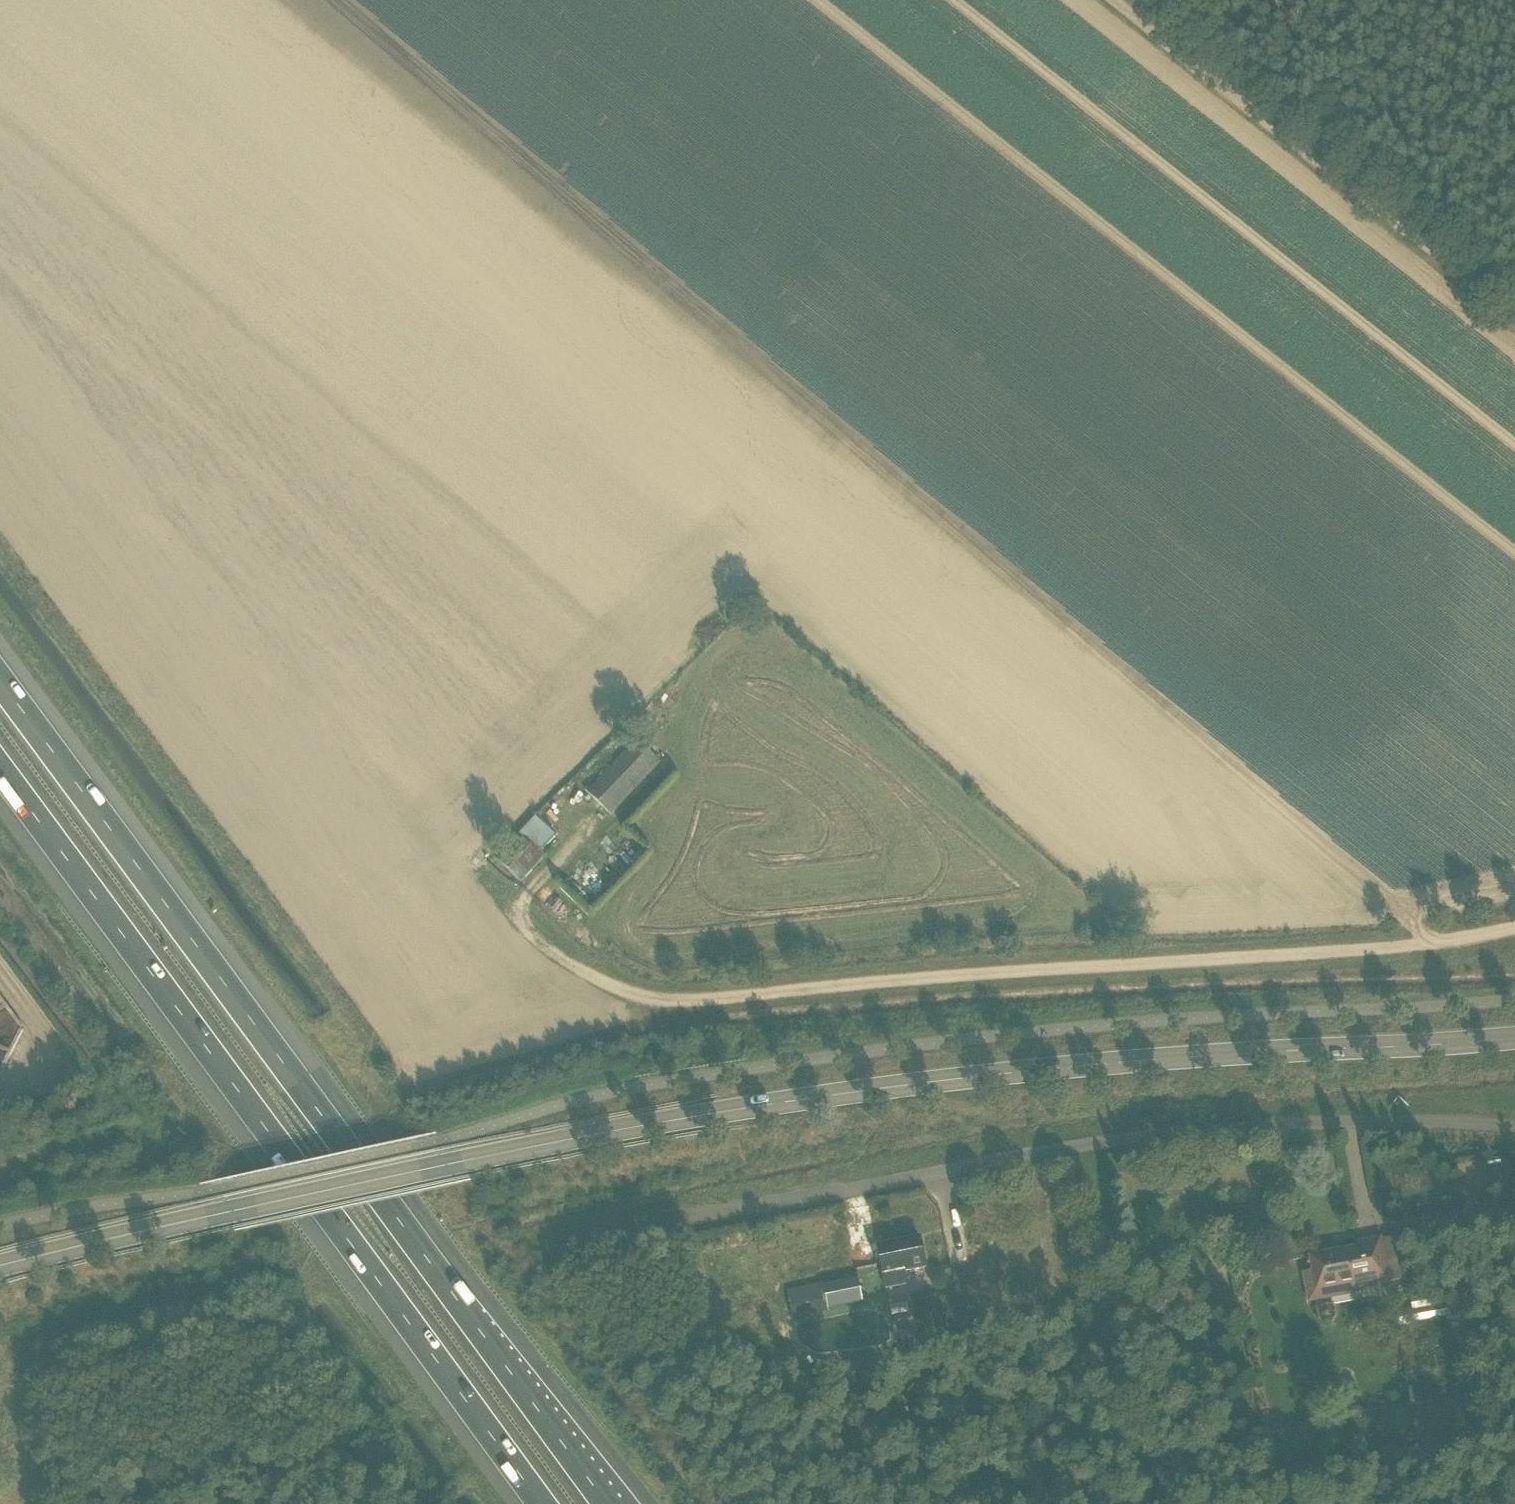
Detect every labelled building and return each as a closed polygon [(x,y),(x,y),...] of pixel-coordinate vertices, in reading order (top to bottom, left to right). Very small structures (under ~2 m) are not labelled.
[(637,740),(588,793),(611,815),(660,762),(637,740)] [(518,836),(538,854),(556,835),(536,816),(518,836)] [(518,836),(497,860),(521,882),(543,858),(538,854),(518,836)] [(907,1274),(927,1270),(920,1238),(878,1247),(886,1289),(909,1284),(907,1274)] [(1354,1291),(1389,1285),(1380,1238),(1357,1243),(1358,1248),(1310,1257),(1313,1271),(1302,1273),(1307,1303),(1327,1300),(1355,1295),(1354,1291)] [(859,1277),(787,1292),(792,1316),(863,1302),(859,1277)] [(1444,1292),(1410,1299),(1412,1311),(1447,1304),(1444,1292)] [(1398,1326),(1449,1316),(1447,1304),(1412,1311),(1396,1314),(1398,1326)] [(916,1337),(901,1339),(904,1355),(919,1352),(916,1337)]
